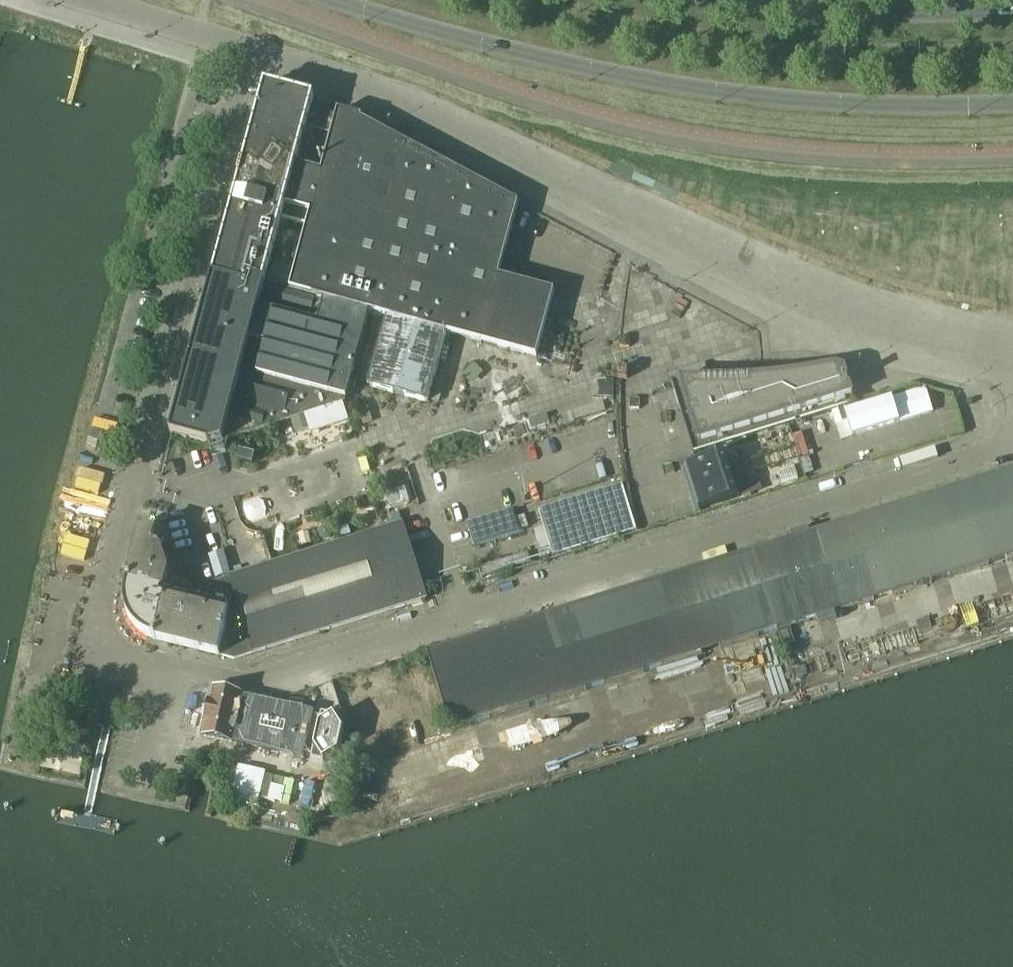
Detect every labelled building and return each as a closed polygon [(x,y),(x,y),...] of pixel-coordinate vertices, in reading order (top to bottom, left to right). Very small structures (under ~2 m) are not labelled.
[(498,277),(518,204),(359,119),(337,113),(336,117),(311,110),(314,98),(264,84),(229,215),(170,434),(208,445),(344,402),(369,312),(388,318),(369,386),(427,402),(446,334),(536,358),(554,292),(498,277)] [(803,373),(763,377),(748,379),(707,380),(681,380),(670,379),(678,404),(693,453),(854,403),(852,395),(844,369),(835,367),(803,373)] [(841,438),(934,411),(926,386),(833,412),(841,438)] [(724,454),(684,467),(697,509),(738,497),(724,454)] [(778,630),(1012,558),(1012,470),(426,652),(450,731),(778,630)] [(542,527),(533,530),(540,551),(549,548),(551,557),(636,531),(622,485),(537,511),(542,527)] [(390,517),(412,511),(405,486),(383,492),(390,517)] [(512,510),(467,524),(474,548),(519,534),(512,510)] [(185,585),(166,525),(147,520),(130,585),(168,595),(171,582),(185,585)] [(425,599),(422,589),(401,523),(193,587),(214,593),(232,598),(218,655),(234,659),(425,599)] [(528,554),(480,568),(484,579),(531,565),(528,554)] [(179,645),(193,587),(185,585),(171,582),(168,595),(157,640),(179,645)] [(168,595),(130,585),(128,591),(128,593),(127,598),(127,602),(127,606),(127,608),(128,612),(129,615),(131,618),(132,621),(134,624),(136,627),(138,630),(141,632),(144,634),(155,640),(157,640),(168,595)] [(199,651),(214,593),(193,587),(179,645),(199,651)] [(218,655),(232,598),(214,593),(199,651),(218,655)] [(202,731),(202,736),(304,759),(314,712),(269,701),(212,688),(211,692),(209,692),(206,706),(208,706),(205,718),(204,717),(201,731),(202,731)] [(332,711),(318,720),(313,743),(323,758),(337,749),(342,725),(332,711)]
